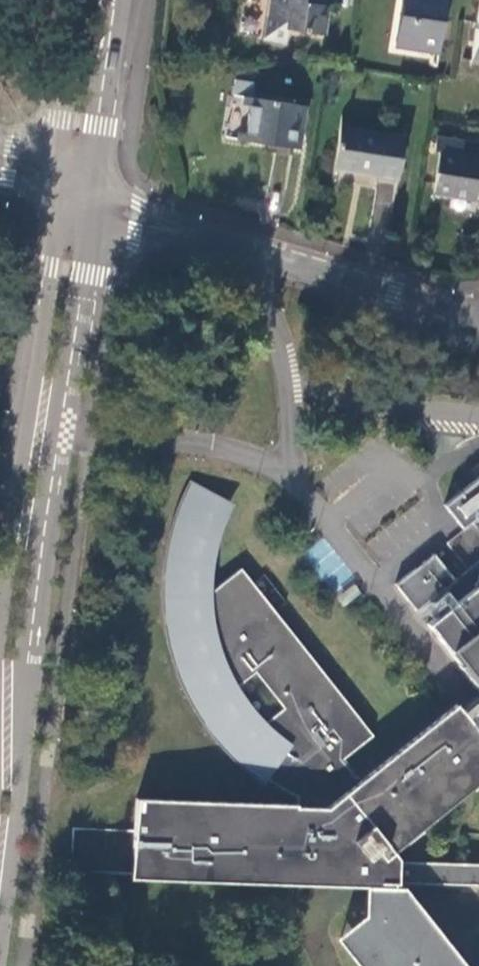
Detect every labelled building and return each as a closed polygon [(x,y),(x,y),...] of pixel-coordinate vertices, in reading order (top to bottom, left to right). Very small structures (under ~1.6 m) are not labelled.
[(267,14),(293,19),(292,27),(326,32),(330,5),(317,3),(318,0),(269,0),(267,14)] [(396,43),(418,47),(419,41),(439,44),(447,0),(403,0),(396,43)] [(250,98),(244,140),(293,149),(301,106),(254,98),(257,82),(236,78),(233,95),(250,98)] [(405,136),(341,126),(333,172),(399,181),(405,136)] [(436,137),(434,152),(440,154),(435,195),(478,201),(478,158),(460,155),(461,141),(436,137)] [(463,529),(473,521),(478,516),(478,480),(445,507),(463,529)] [(475,695),(472,691),(361,778),(344,757),(374,734),(340,691),(332,697),(269,616),(276,610),(242,567),(209,593),(210,569),(214,547),(219,528),(230,503),(192,483),(184,501),(177,520),(172,538),(169,558),(167,577),(166,597),(176,657),(183,677),(192,697),(203,716),(216,734),(230,751),(246,766),(263,779),(266,776),(281,786),(298,795),(298,805),(295,804),(296,802),(138,797),(134,828),(73,826),(72,869),(365,880),(365,884),(394,884),(394,881),(397,881),(397,871),(398,854),(394,850),(478,783),(478,692),(475,695)] [(322,540),(306,553),(333,588),(349,576),(322,540)] [(437,594),(454,581),(433,555),(395,585),(416,611),(437,594)] [(478,689),(478,560),(454,581),(437,594),(448,608),(428,623),(460,663),(459,664),(478,689)] [(397,871),(397,881),(478,884),(478,874),(397,871)] [(426,916),(423,918),(398,886),(367,884),(366,917),(340,938),(362,965),(465,965),(426,916)]
